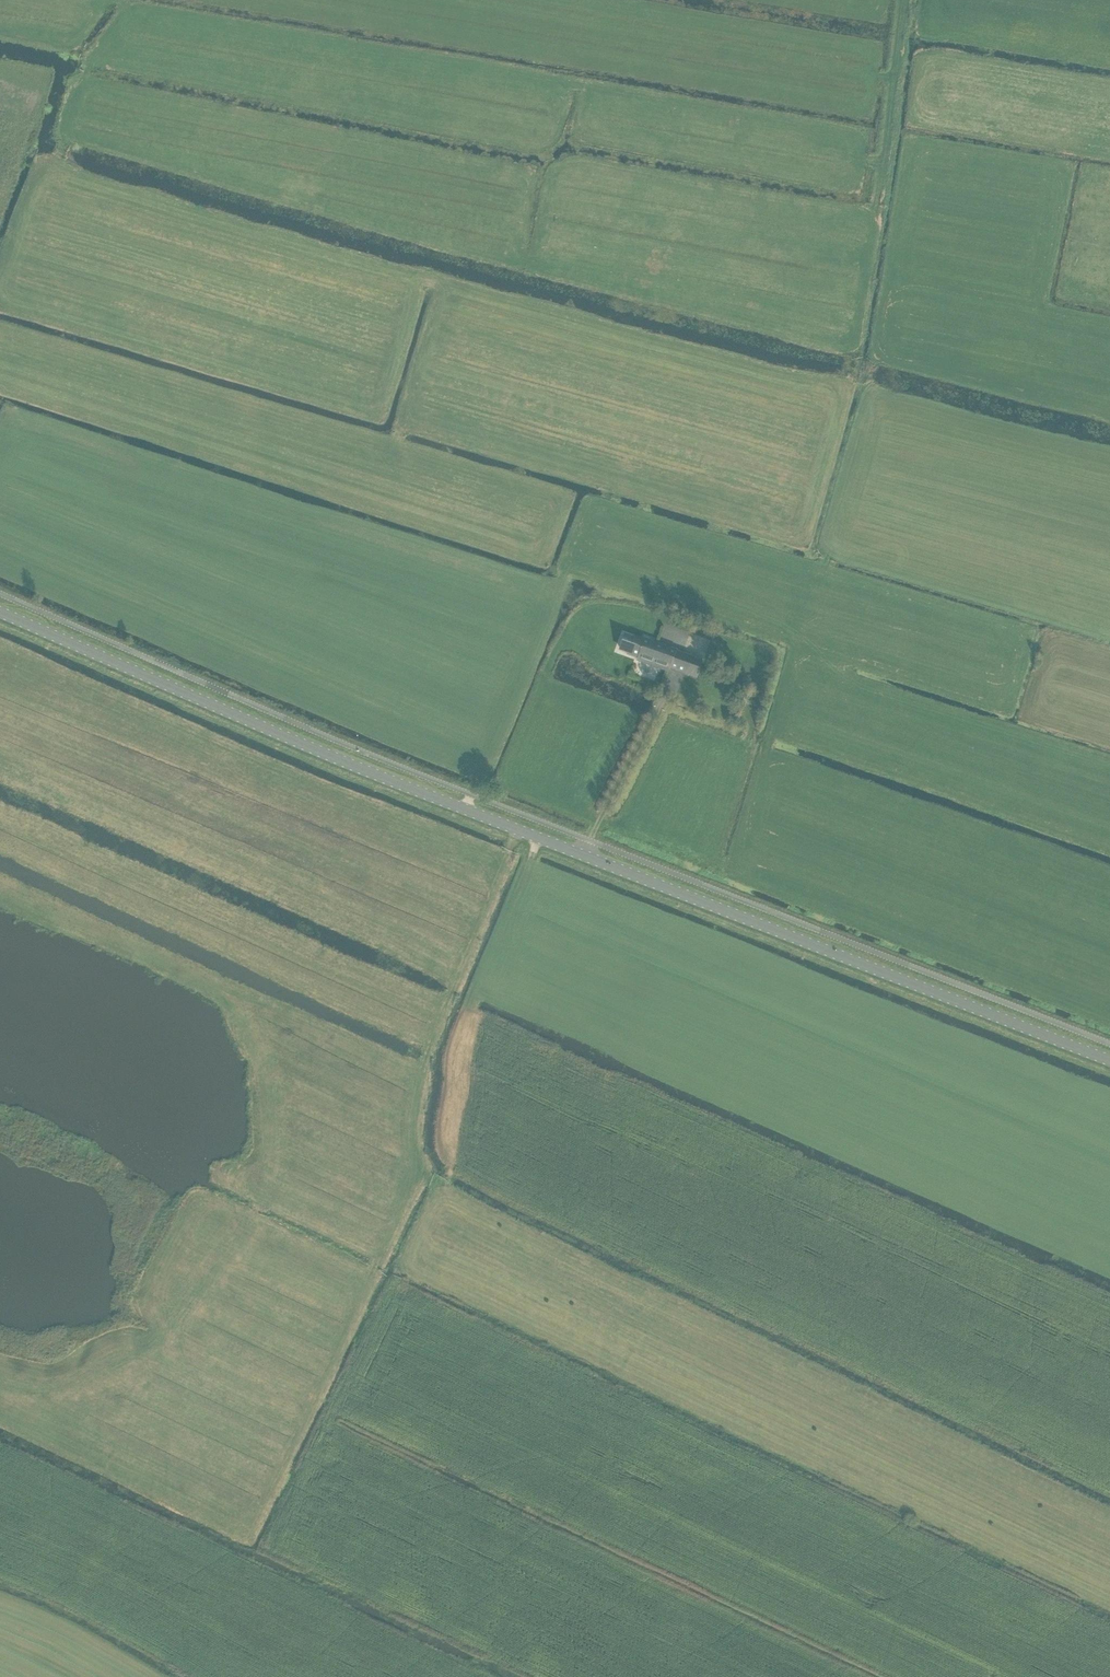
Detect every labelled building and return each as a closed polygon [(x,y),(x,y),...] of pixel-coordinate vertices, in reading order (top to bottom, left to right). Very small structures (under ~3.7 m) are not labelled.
[(683,671),(688,657),(641,640),(636,656),(647,660),(646,663),(664,670),(666,665),(683,671)]
